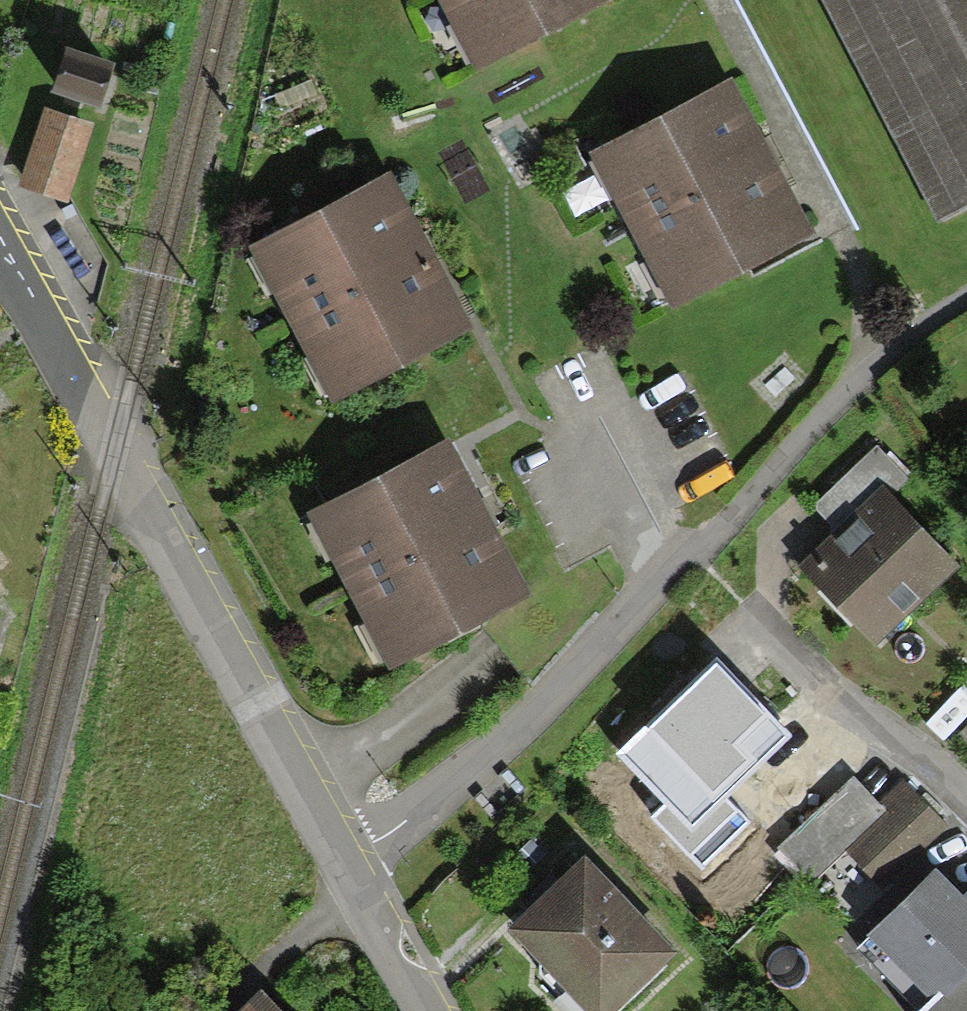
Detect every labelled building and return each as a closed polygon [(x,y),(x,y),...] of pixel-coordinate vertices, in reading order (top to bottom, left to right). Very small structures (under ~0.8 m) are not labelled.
[(480,52),(579,0),(453,0),(480,52)] [(934,220),(966,203),(966,0),(822,0),(934,220)] [(732,49),(585,132),(684,307),(831,224),(732,49)] [(115,84),(70,70),(59,106),(104,120),(115,84)] [(24,196),(64,206),(83,137),(44,126),(24,196)] [(396,155),(254,234),(339,386),(481,306),(396,155)] [(455,413),(306,494),(398,661),(547,580),(455,413)] [(886,482),(796,573),(868,643),(957,552),(886,482)] [(721,659),(622,758),(691,827),(791,728),(721,659)] [(880,767),(801,843),(850,893),(928,817),(880,767)] [(583,835),(505,911),(599,1008),(677,933),(583,835)] [(864,923),(942,998),(966,972),(966,895),(928,857),(864,923)] [(212,1010),(299,1010),(254,968),(212,1010)]
